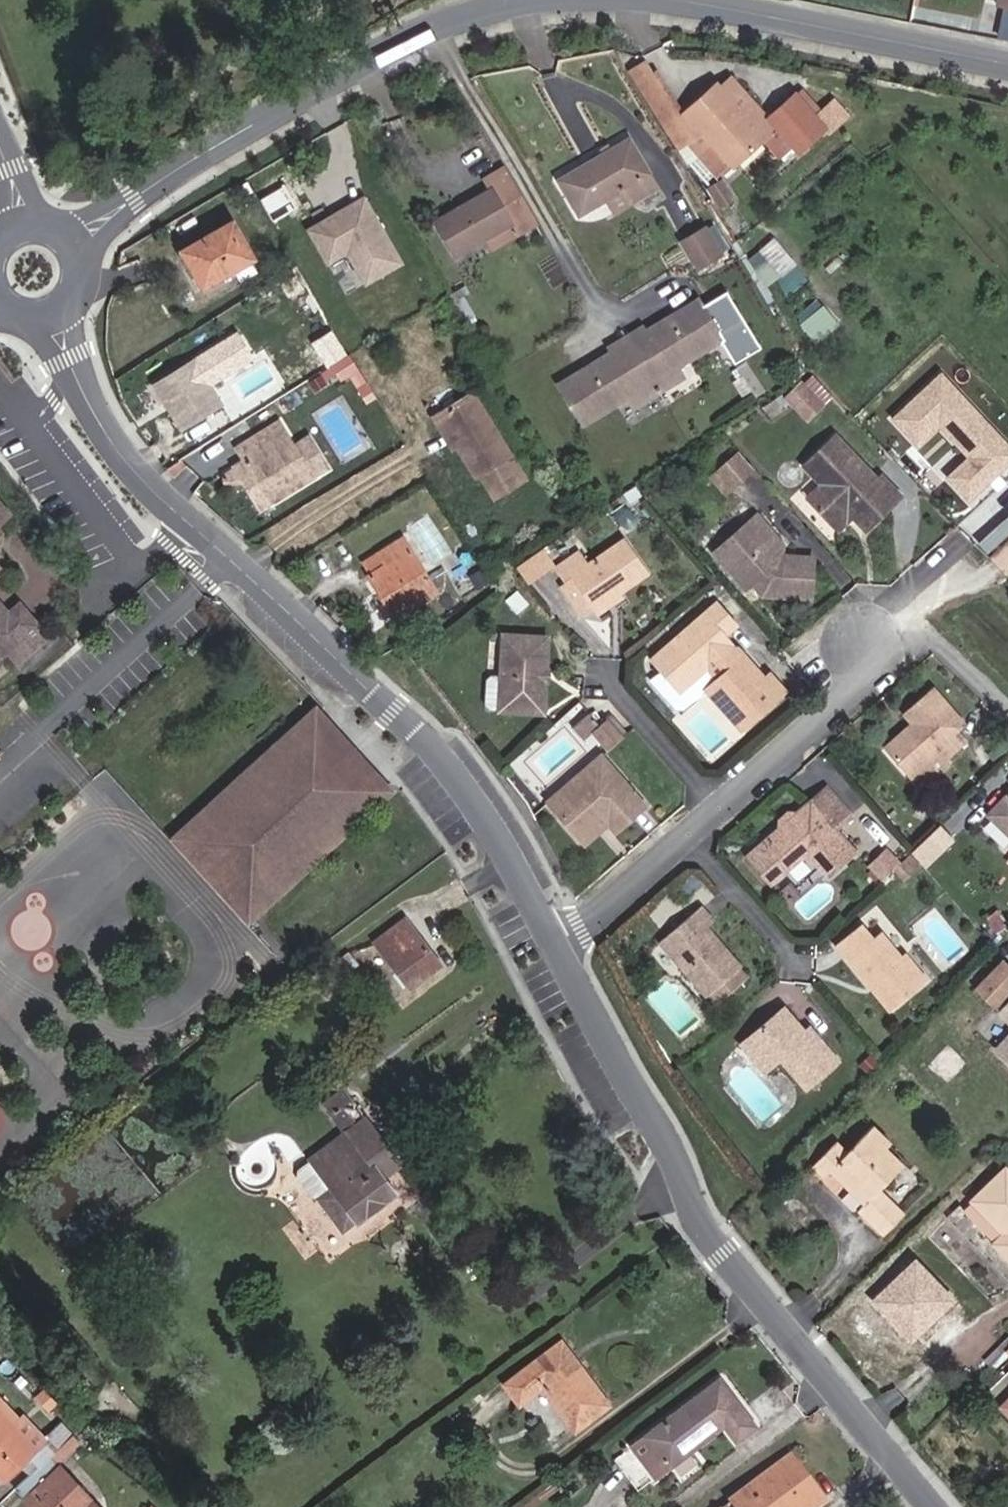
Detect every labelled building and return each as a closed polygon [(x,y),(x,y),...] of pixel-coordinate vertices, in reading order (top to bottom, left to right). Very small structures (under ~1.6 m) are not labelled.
[(644,61),(629,71),(678,148),(679,148),(687,163),(700,155),(712,169),(726,157),(729,160),(758,134),(779,161),(780,159),(793,148),(797,152),(824,129),(795,95),(771,115),(766,116),(732,74),(717,87),(715,84),(705,94),(701,90),(693,98),(696,102),(685,111),(713,142),(701,150),(677,113),(675,109),(678,107),(670,95),(667,97),(660,85),(662,84),(654,71),(651,73),(644,61)] [(705,94),(715,84),(712,80),(701,90),(705,94)] [(824,129),(832,122),(803,88),(795,95),(824,129)] [(685,111),(696,102),(693,98),(682,107),(685,111)] [(713,142),(685,111),(677,113),(701,150),(713,142)] [(607,200),(614,213),(658,187),(630,138),(559,180),(579,216),(607,200)] [(784,164),(797,152),(793,148),(780,159),(784,164)] [(518,234),(537,222),(503,166),(484,177),(490,188),(435,220),(456,255),(487,237),(511,223),(518,234)] [(721,207),(733,199),(719,178),(708,187),(721,207)] [(309,202),(301,207),(313,228),(321,224),(309,202)] [(290,249),(317,235),(313,228),(301,207),(275,221),(290,249)] [(211,284),(255,259),(233,221),(181,250),(190,266),(199,262),(211,284)] [(487,237),(494,248),(518,234),(511,223),(487,237)] [(697,269),(721,254),(705,227),(681,242),(697,269)] [(464,287),(451,295),(466,322),(477,315),(466,296),(469,294),(464,287)] [(684,373),(731,345),(706,303),(676,320),(679,323),(655,339),(648,328),(631,339),(660,388),(684,373)] [(636,402),(660,388),(631,339),(615,349),(622,359),(598,373),(595,369),(565,387),(590,429),(636,402)] [(359,389),(368,383),(351,355),(322,373),(327,380),(336,373),(341,380),(349,375),(359,389)] [(182,431),(222,406),(194,361),(154,386),(182,431)] [(755,401),(765,393),(745,363),(735,369),(755,401)] [(1007,461),(1007,434),(941,366),(889,417),(918,446),(939,426),(966,454),(944,476),(968,500),(1007,461)] [(666,398),(690,384),(684,373),(660,388),(666,398)] [(804,400),(813,390),(803,381),(794,391),(804,400)] [(660,388),(636,402),(642,413),(666,398),(660,388)] [(495,498),(527,479),(473,392),(437,415),(457,447),(476,477),(480,474),(495,498)] [(452,450),(457,447),(437,415),(432,418),(452,450)] [(238,450),(272,504),(326,471),(307,440),(294,448),(280,424),(238,450)] [(835,436),(804,465),(821,484),(815,491),(814,505),(825,516),(839,517),(852,506),(857,512),(852,517),(864,529),(899,496),(883,478),(879,482),(835,436)] [(726,463),(743,481),(754,472),(738,453),(726,463)] [(726,463),(711,476),(727,495),(743,481),(726,463)] [(839,517),(825,516),(837,530),(852,517),(857,512),(852,506),(839,517)] [(784,549),(756,516),(751,521),(779,553),(784,549)] [(762,595),(809,599),(812,558),(781,555),(779,553),(751,521),(714,554),(735,578),(742,572),(752,584),(762,595)] [(395,619),(438,594),(404,537),(362,562),(370,575),(369,575),(395,619)] [(578,553),(557,568),(565,579),(559,584),(584,618),(645,573),(622,540),(587,566),(578,553)] [(531,583),(555,566),(543,549),(519,566),(531,583)] [(745,589),(752,584),(742,572),(735,578),(745,589)] [(531,615),(536,611),(524,597),(519,602),(531,615)] [(664,677),(653,686),(672,710),(679,711),(703,691),(715,681),(734,704),(723,714),(737,730),(782,691),(768,674),(763,678),(724,633),(736,623),(718,601),(651,660),(660,672),(664,677)] [(37,625),(22,608),(6,621),(22,639),(37,625)] [(6,653),(16,665),(47,637),(37,625),(22,639),(6,621),(0,614),(0,658),(6,653)] [(548,639),(504,635),(502,677),(492,676),(487,681),(486,705),(491,710),(543,713),(548,639)] [(648,681),(653,686),(664,677),(660,672),(648,681)] [(734,704),(715,681),(703,691),(723,714),(734,704)] [(931,689),(902,714),(911,724),(912,730),(906,735),(903,731),(883,749),(908,777),(936,753),(943,760),(965,740),(955,729),(961,723),(931,689)] [(590,713),(573,728),(583,739),(591,732),(599,725),(590,713)] [(622,738),(627,734),(611,715),(606,719),(622,738)] [(607,750),(622,738),(606,719),(599,725),(591,732),(607,750)] [(185,840),(249,910),(380,791),(360,770),(367,763),(344,737),(336,743),(316,720),(185,840)] [(10,759),(0,748),(0,768),(10,759)] [(920,790),(947,766),(943,760),(936,753),(908,777),(920,790)] [(600,757),(549,801),(579,836),(602,816),(607,823),(624,807),(632,817),(644,807),(600,757)] [(511,776),(522,767),(517,760),(506,770),(511,776)] [(849,816),(824,788),(788,820),(792,823),(786,828),(783,824),(783,825),(744,858),(767,885),(799,857),(810,857),(825,876),(836,867),(838,869),(854,855),(833,830),(849,816)] [(990,814),(1007,833),(1007,796),(990,814)] [(616,832),(632,817),(624,807),(607,823),(616,832)] [(785,815),(779,820),(783,825),(783,824),(786,828),(792,823),(788,820),(785,815)] [(585,843),(607,823),(602,816),(579,836),(585,843)] [(924,860),(915,850),(908,857),(917,867),(924,860)] [(878,881),(896,865),(884,852),(866,868),(878,881)] [(908,876),(917,867),(908,857),(898,866),(908,876)] [(827,878),(838,869),(836,867),(825,876),(827,878)] [(787,885),(776,895),(780,900),(791,901),(797,896),(787,885)] [(706,997),(740,967),(722,947),(719,949),(713,942),(716,940),(705,927),(712,921),(700,908),(659,943),(706,997)] [(985,920),(995,933),(1006,925),(996,911),(985,920)] [(410,988),(439,966),(405,921),(376,943),(410,988)] [(893,1007),(925,981),(904,954),(900,958),(879,933),(872,939),(861,925),(836,945),(868,986),(873,981),(893,1007)] [(993,1007),(1007,992),(1007,969),(1002,963),(976,990),(993,1007)] [(995,1009),(1007,1022),(1007,997),(995,1009)] [(804,1089),(837,1061),(814,1035),(809,1039),(803,1033),(783,1010),(749,1039),(771,1064),(778,1058),(804,1089)] [(809,1039),(814,1035),(809,1028),(803,1033),(809,1039)] [(992,1047),(1007,1063),(1007,1031),(992,1047)] [(763,1070),(771,1064),(749,1039),(741,1045),(763,1070)] [(346,1102),(339,1093),(323,1105),(330,1114),(337,1110),(352,1130),(346,1135),(310,1161),(332,1190),(319,1200),(342,1232),(355,1222),(356,1223),(393,1196),(381,1179),(400,1166),(350,1100),(346,1102)] [(352,1130),(337,1110),(330,1114),(346,1135),(352,1130)] [(906,1213),(880,1190),(903,1165),(886,1149),(892,1143),(874,1125),(849,1152),(837,1140),(811,1168),(823,1180),(830,1173),(864,1205),(858,1210),(884,1235),(906,1213)] [(1005,1168),(971,1202),(998,1229),(1002,1225),(1006,1230),(1003,1234),(992,1244),(1007,1260),(1007,1171),(1005,1168)] [(998,1229),(971,1202),(961,1212),(992,1244),(1003,1234),(1006,1230),(1002,1225),(998,1229)] [(574,1430),(607,1406),(560,1342),(505,1385),(518,1404),(542,1387),(574,1430)] [(988,1393),(1007,1414),(1007,1373),(988,1393)] [(614,1459),(637,1490),(724,1424),(735,1438),(752,1425),(717,1380),(614,1459)] [(35,1451),(12,1427),(0,1414),(0,1478),(3,1481),(12,1472),(35,1451)] [(12,1472),(22,1482),(72,1436),(60,1423),(43,1439),(23,1417),(12,1427),(35,1451),(12,1472)] [(92,1504),(57,1466),(80,1444),(72,1436),(22,1482),(13,1490),(29,1506),(89,1506),(92,1504)] [(823,1503),(790,1457),(729,1500),(731,1503),(726,1506),(817,1506),(823,1503)]
